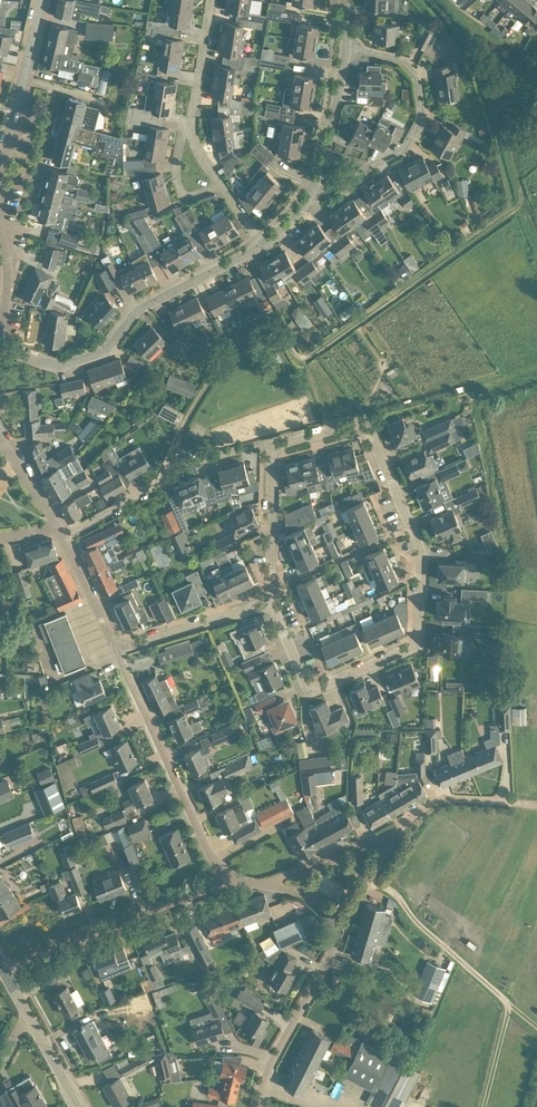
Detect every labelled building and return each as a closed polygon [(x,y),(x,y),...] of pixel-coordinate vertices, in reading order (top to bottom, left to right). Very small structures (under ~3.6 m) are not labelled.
[(2,28),(3,26),(5,26),(6,10),(13,3),(13,0),(0,0),(0,28),(2,28)] [(83,0),(57,0),(54,14),(65,16),(79,19),(81,11),(99,15),(101,4),(83,0)] [(191,10),(193,0),(174,0),(172,7),(191,10)] [(227,9),(238,10),(237,17),(245,19),(267,22),(268,16),(250,13),(252,0),(228,0),(227,9)] [(365,8),(376,9),(385,9),(395,10),(395,0),(366,0),(365,8)] [(517,0),(501,0),(510,7),(506,12),(506,13),(517,0)] [(532,2),(530,0),(517,0),(506,13),(515,21),(520,16),(532,2)] [(269,8),(285,11),(286,3),(270,1),(269,8)] [(520,16),(530,24),(536,16),(536,6),(532,2),(520,16)] [(168,7),(167,13),(171,14),(170,22),(188,25),(191,10),(172,7),(168,7)] [(284,17),(285,11),(269,8),(268,15),(284,17)] [(147,26),(166,29),(167,22),(148,19),(147,26)] [(245,19),(244,25),(265,29),(267,22),(245,19)] [(113,40),(114,24),(87,21),(85,37),(113,40)] [(242,25),(235,24),(224,22),(222,38),(245,41),(246,35),(241,34),(242,25)] [(296,38),(318,41),(320,26),(298,22),(296,38)] [(400,33),(400,24),(374,22),(373,40),(395,42),(395,33),(400,33)] [(49,35),(75,41),(77,29),(52,23),(49,35)] [(5,26),(3,26),(2,28),(0,28),(0,59),(1,53),(7,54),(11,36),(14,37),(16,28),(5,26)] [(165,36),(166,29),(147,26),(145,36),(147,37),(148,34),(165,36)] [(496,34),(501,38),(504,34),(508,29),(504,26),(500,31),(498,30),(496,34)] [(525,29),(531,34),(534,31),(528,26),(525,29)] [(425,28),(417,45),(425,49),(428,43),(433,34),(433,32),(425,28)] [(433,34),(428,43),(433,45),(437,36),(433,34)] [(73,47),(75,41),(49,35),(46,48),(63,52),(64,45),(73,47)] [(163,52),(181,55),(183,39),(165,36),(164,44),(158,44),(157,50),(163,51),(163,52)] [(318,41),(296,38),(289,37),(288,45),(289,47),(294,48),(293,53),(315,57),(318,41)] [(244,47),(245,41),(222,38),(219,51),(238,54),(239,46),(244,47)] [(80,56),(63,52),(46,48),(42,63),(79,72),(77,81),(98,86),(102,66),(84,62),(79,60),(80,56)] [(178,69),(181,55),(163,52),(160,66),(178,69)] [(272,60),(288,62),(289,55),(274,52),(272,60)] [(244,63),(260,65),(261,58),(245,55),(244,63)] [(287,69),(288,62),(272,60),(271,66),(287,69)] [(259,72),(260,65),(244,63),(243,69),(259,72)] [(385,95),(385,96),(386,81),(381,81),(381,72),(381,65),(367,64),(367,71),(360,71),(360,73),(359,73),(358,74),(358,79),(359,80),(360,80),(360,87),(369,88),(368,95),(385,95)] [(240,77),(234,76),(235,68),(217,65),(214,80),(232,83),(233,82),(239,83),(240,77)] [(435,67),(439,99),(459,96),(455,72),(451,72),(450,65),(435,67)] [(143,71),(142,71),(137,70),(135,76),(156,81),(157,74),(143,71)] [(285,87),(314,92),(317,77),(295,73),(292,88),(285,87)] [(230,97),(232,83),(214,80),(212,94),(230,97)] [(155,95),(155,96),(173,99),(176,84),(158,81),(155,95)] [(312,107),(314,92),(285,87),(283,102),(312,107)] [(147,95),(146,101),(154,102),(153,110),(171,113),(173,99),(155,96),(155,95),(147,94),(147,95)] [(385,105),(385,96),(385,95),(368,95),(368,104),(385,105)] [(87,101),(79,99),(68,96),(63,115),(80,119),(79,125),(84,126),(84,127),(93,129),(95,129),(100,108),(86,104),(87,101)] [(266,109),(282,112),(283,105),(267,103),(266,109)] [(127,114),(146,117),(148,109),(134,106),(134,107),(128,106),(127,114)] [(281,119),(282,112),(266,109),(265,116),(281,119)] [(229,115),(212,117),(214,132),(232,130),(232,129),(238,128),(237,122),(238,121),(239,114),(238,113),(230,113),(229,115)] [(144,124),(146,117),(127,114),(126,120),(144,124)] [(95,130),(95,129),(93,129),(84,127),(84,126),(79,125),(80,119),(63,115),(59,134),(62,135),(62,137),(96,145),(95,151),(101,152),(102,152),(106,140),(99,138),(100,131),(95,130)] [(360,121),(350,140),(357,144),(356,146),(363,149),(364,147),(365,148),(368,142),(378,122),(372,119),(369,125),(360,121)] [(305,126),(283,122),(277,121),(274,136),(281,137),(281,138),(302,141),(305,126)] [(378,122),(368,142),(383,150),(389,138),(397,142),(404,128),(390,121),(387,127),(378,122)] [(430,148),(440,153),(449,158),(459,138),(462,139),(467,129),(463,127),(453,122),(450,128),(443,124),(430,148)] [(143,133),(142,139),(166,143),(168,128),(150,125),(149,134),(143,133)] [(232,130),(214,132),(216,147),(234,144),(232,130)] [(123,143),(123,137),(124,136),(107,133),(100,131),(99,138),(106,140),(102,152),(113,154),(123,156),(123,145),(123,143)] [(109,173),(113,154),(102,152),(101,152),(95,151),(96,145),(62,137),(62,135),(59,134),(52,158),(109,173)] [(135,138),(134,144),(147,147),(145,154),(164,157),(166,143),(142,139),(135,138)] [(300,156),(302,141),(281,138),(278,153),(300,156)] [(255,146),(270,160),(276,155),(260,140),(255,146)] [(266,165),(270,160),(255,146),(250,150),(266,165)] [(240,154),(237,156),(233,150),(220,159),(225,165),(237,157),(240,155),(240,154)] [(399,168),(404,178),(410,190),(433,177),(435,180),(443,175),(435,161),(428,165),(422,156),(399,168)] [(229,171),(241,162),(237,157),(225,165),(229,171)] [(126,159),(124,160),(124,167),(143,166),(143,159),(126,159)] [(77,181),(82,166),(69,163),(67,171),(50,167),(44,189),(79,197),(94,201),(95,199),(89,197),(92,190),(78,186),(78,187),(73,186),(74,184),(77,181)] [(124,174),(124,175),(143,173),(143,166),(124,167),(124,174)] [(257,183),(274,197),(284,185),(267,171),(257,183)] [(147,192),(165,188),(161,173),(139,179),(143,193),(147,192)] [(390,203),(388,200),(400,192),(388,174),(376,182),(373,178),(390,203)] [(373,178),(361,186),(373,204),(370,206),(375,212),(373,213),(372,214),(385,232),(386,233),(387,232),(391,229),(386,222),(389,220),(381,209),(390,203),(373,178)] [(452,186),(448,178),(441,182),(445,190),(452,186)] [(457,180),(458,190),(468,188),(467,179),(457,180)] [(264,209),(274,197),(257,183),(247,195),(264,209)] [(165,188),(147,192),(151,207),(169,202),(165,188)] [(77,207),(79,197),(44,189),(41,203),(70,210),(77,212),(81,213),(89,215),(91,209),(81,206),(81,208),(77,207)] [(407,190),(399,196),(408,208),(416,203),(407,190)] [(200,199),(204,204),(219,199),(215,193),(200,199)] [(353,198),(341,206),(357,229),(362,226),(365,229),(369,226),(373,232),(377,238),(385,232),(372,214),(367,218),(365,215),(359,206),(353,198)] [(41,203),(37,217),(55,222),(54,226),(61,228),(65,216),(68,217),(70,210),(41,203)] [(341,206),(329,215),(342,232),(344,230),(346,233),(338,239),(347,251),(355,245),(351,239),(354,236),(352,233),(357,229),(341,206)] [(146,207),(127,212),(128,214),(129,220),(135,218),(144,216),(148,215),(146,207)] [(190,207),(183,211),(191,227),(198,223),(199,222),(199,221),(190,207)] [(177,215),(175,216),(184,230),(184,231),(191,227),(183,211),(182,212),(177,215)] [(153,216),(157,221),(161,218),(158,212),(153,216)] [(214,222),(225,241),(239,233),(227,214),(214,222)] [(144,216),(135,218),(153,249),(161,244),(144,216)] [(129,220),(124,221),(125,223),(127,226),(128,228),(131,230),(133,231),(134,232),(137,236),(146,251),(147,252),(153,249),(135,218),(129,220)] [(214,222),(200,230),(210,245),(212,249),(225,241),(214,222)] [(306,232),(320,248),(331,239),(318,223),(306,232)] [(60,240),(76,246),(80,236),(63,230),(60,240)] [(309,258),(320,248),(306,232),(295,241),(309,258)] [(94,242),(100,244),(103,235),(96,233),(94,242)] [(180,235),(173,239),(175,244),(186,262),(200,254),(199,252),(189,236),(183,239),(180,235)] [(350,255),(347,251),(338,239),(331,245),(342,260),(350,255)] [(175,244),(162,251),(167,259),(173,270),(186,262),(175,244)] [(55,266),(59,249),(48,246),(44,263),(55,266)] [(272,258),(283,275),(295,268),(285,250),(272,258)] [(141,265),(135,267),(143,285),(157,279),(152,267),(149,261),(150,261),(147,255),(139,258),(139,260),(141,265)] [(412,273),(420,268),(413,257),(405,262),(412,273)] [(287,281),(283,275),(272,258),(260,265),(270,282),(275,279),(279,286),(287,281)] [(303,265),(311,277),(320,271),(311,259),(303,265)] [(106,268),(112,279),(119,275),(111,261),(104,265),(106,268)] [(302,284),(311,277),(303,265),(294,272),(302,284)] [(127,266),(119,269),(121,274),(129,292),(143,285),(135,267),(129,270),(127,266)] [(36,303),(41,293),(45,286),(47,287),(53,276),(36,267),(22,296),(36,303)] [(115,285),(112,279),(106,268),(95,274),(104,291),(115,285)] [(254,302),(252,297),(258,294),(249,276),(235,283),(244,301),(246,306),(254,302)] [(230,308),(244,301),(235,283),(221,290),(230,308)] [(286,304),(283,298),(274,283),(265,288),(277,309),(286,304)] [(215,315),(230,308),(221,290),(206,297),(215,315)] [(56,297),(46,293),(42,304),(51,308),(56,297)] [(97,323),(101,327),(119,307),(106,295),(95,307),(93,305),(86,312),(88,314),(88,315),(92,319),(90,320),(95,325),(97,323)] [(183,303),(192,322),(206,315),(197,296),(183,303)] [(269,307),(266,301),(260,303),(263,310),(269,307)] [(178,329),(192,322),(183,303),(169,310),(178,329)] [(326,304),(319,309),(324,317),(331,312),(326,304)] [(294,309),(292,314),(295,319),(303,314),(303,313),(299,307),(299,306),(294,309)] [(64,318),(65,312),(50,310),(45,344),(63,347),(68,318),(64,318)] [(241,315),(234,318),(237,324),(244,321),(241,315)] [(218,316),(212,319),(214,321),(207,324),(210,332),(217,330),(215,326),(222,323),(218,316)] [(166,340),(161,334),(153,326),(141,338),(140,336),(135,342),(136,343),(135,344),(148,358),(166,340)] [(95,334),(90,339),(95,343),(99,337),(95,334)] [(183,356),(190,347),(177,337),(170,346),(183,356)] [(127,361),(138,368),(142,362),(131,355),(127,361)] [(125,362),(122,363),(121,358),(109,362),(116,381),(127,377),(134,375),(137,370),(125,363),(125,362)] [(105,385),(116,381),(109,362),(99,366),(105,385)] [(148,364),(140,374),(145,378),(154,368),(148,364)] [(94,389),(105,385),(99,366),(88,369),(94,389)] [(171,373),(166,385),(184,393),(189,381),(171,373)] [(83,378),(68,382),(71,396),(86,392),(83,378)] [(68,382),(60,383),(63,397),(71,396),(68,382)] [(36,389),(23,390),(25,413),(25,420),(39,419),(39,414),(38,414),(38,412),(36,389)] [(93,394),(89,404),(109,414),(116,405),(93,394)] [(164,403),(159,413),(174,421),(179,411),(164,403)] [(86,424),(88,426),(79,436),(86,441),(105,419),(96,412),(86,424)] [(429,439),(458,427),(466,423),(463,416),(461,417),(460,414),(425,429),(429,439)] [(391,431),(396,444),(417,436),(413,426),(409,424),(406,425),(403,417),(387,424),(388,426),(387,427),(389,431),(391,431)] [(39,419),(25,420),(27,436),(40,435),(55,434),(55,431),(66,430),(66,422),(55,423),(40,424),(39,419)] [(73,428),(78,433),(83,427),(77,423),(73,428)] [(441,447),(455,440),(463,437),(458,427),(429,439),(430,439),(436,437),(441,447)] [(40,440),(26,446),(39,475),(53,469),(75,456),(70,446),(49,458),(40,440)] [(466,457),(481,450),(477,441),(462,447),(466,457)] [(112,445),(106,450),(110,458),(119,472),(125,469),(130,477),(150,465),(139,446),(126,453),(129,459),(122,463),(119,457),(112,445)] [(357,462),(355,454),(353,447),(340,450),(346,472),(353,470),(354,475),(363,473),(365,480),(376,478),(367,459),(357,462)] [(407,462),(405,463),(411,478),(421,474),(422,476),(437,470),(439,469),(433,454),(430,455),(427,457),(424,449),(405,458),(407,462)] [(339,474),(346,472),(340,450),(327,454),(331,467),(324,468),(329,488),(334,487),(332,481),(340,479),(339,474)] [(314,457),(301,461),(307,482),(309,492),(316,490),(322,488),(314,457)] [(73,458),(40,477),(47,488),(65,479),(66,479),(81,471),(73,458)] [(119,474),(119,472),(110,458),(102,462),(107,470),(97,475),(101,484),(119,474)] [(297,485),(307,482),(301,461),(286,465),(292,485),(286,487),(286,494),(297,494),(297,485)] [(435,478),(416,486),(420,494),(419,497),(424,507),(443,499),(444,501),(453,497),(447,483),(438,487),(437,483),(461,473),(456,461),(439,469),(437,470),(439,476),(435,478)] [(259,488),(259,480),(257,481),(255,474),(248,476),(244,462),(240,463),(240,462),(231,464),(237,485),(244,483),(246,492),(259,488)] [(230,487),(237,485),(231,464),(222,467),(223,468),(218,469),(223,485),(213,487),(215,493),(217,501),(227,499),(231,492),(230,487)] [(71,488),(79,483),(80,485),(90,479),(84,469),(81,471),(66,479),(65,479),(47,488),(54,500),(72,490),(71,488)] [(100,485),(102,489),(108,498),(127,487),(119,474),(101,484),(100,485)] [(199,476),(187,481),(198,507),(206,503),(202,495),(207,494),(199,476)] [(194,500),(195,500),(187,481),(175,487),(185,510),(188,509),(190,511),(195,511),(199,510),(194,500)] [(481,497),(480,495),(485,493),(481,485),(456,496),(460,506),(481,497)] [(61,507),(68,520),(82,513),(78,507),(92,499),(88,492),(61,507)] [(350,495),(344,497),(347,504),(353,501),(350,495)] [(104,498),(95,500),(97,506),(105,504),(104,498)] [(289,520),(314,509),(312,501),(286,512),(289,520)] [(350,520),(369,512),(364,501),(345,509),(350,520)] [(237,534),(259,524),(251,507),(229,517),(237,534)] [(172,509),(161,514),(167,527),(178,522),(172,509)] [(293,528),(319,517),(314,509),(289,520),(293,528)] [(461,529),(453,509),(430,518),(439,539),(448,535),(451,542),(461,538),(458,531),(461,529)] [(349,534),(373,523),(369,512),(350,520),(355,531),(349,534)] [(351,538),(357,536),(360,542),(378,534),(373,523),(349,534),(351,538)] [(291,546),(315,535),(310,524),(286,534),(291,546)] [(112,527),(96,534),(99,542),(116,535),(112,527)] [(198,532),(192,529),(189,535),(195,538),(198,532)] [(334,538),(333,536),(330,529),(322,532),(327,543),(333,541),(334,538)] [(179,553),(190,548),(191,547),(184,531),(172,536),(179,553)] [(233,532),(217,539),(222,550),(238,543),(233,532)] [(492,533),(482,537),(489,553),(499,549),(492,533)] [(314,549),(311,543),(317,540),(315,535),(291,546),(296,557),(314,549)] [(52,563),(59,559),(52,538),(25,547),(29,559),(26,560),(28,567),(50,559),(52,563)] [(339,555),(336,548),(333,541),(327,543),(333,558),(339,555)] [(89,549),(82,552),(92,572),(102,567),(106,565),(106,564),(119,558),(114,547),(101,553),(98,548),(97,545),(89,549)] [(384,547),(378,549),(377,547),(371,549),(372,552),(365,555),(368,561),(362,564),(364,569),(389,558),(384,547)] [(225,549),(214,554),(216,559),(218,563),(229,558),(228,557),(226,552),(225,549)] [(314,549),(296,557),(300,568),(319,560),(314,549)] [(202,565),(216,559),(214,554),(200,561),(202,565)] [(102,567),(92,572),(102,594),(117,587),(110,571),(126,563),(123,557),(119,558),(106,564),(106,565),(102,567)] [(72,578),(62,558),(59,559),(52,563),(56,571),(53,573),(54,573),(45,577),(51,589),(72,578)] [(375,577),(393,569),(389,558),(364,569),(369,580),(375,577)] [(456,563),(439,562),(438,579),(466,580),(467,569),(476,570),(476,561),(467,561),(468,559),(456,558),(456,563)] [(347,559),(341,562),(344,569),(347,576),(352,574),(353,573),(347,559)] [(486,561),(484,567),(497,571),(498,564),(486,561)] [(234,569),(243,587),(254,582),(245,564),(234,569)] [(19,585),(27,582),(23,568),(14,571),(19,585)] [(207,591),(203,581),(197,569),(186,575),(189,581),(173,589),(176,594),(173,596),(177,604),(180,603),(182,608),(198,601),(196,596),(199,594),(199,595),(199,593),(206,590),(207,591)] [(232,592),(223,574),(221,569),(204,577),(212,594),(218,592),(221,598),(232,592)] [(232,592),(243,587),(234,569),(223,574),(232,592)] [(393,569),(375,577),(380,589),(398,581),(393,569)] [(303,596),(321,588),(316,576),(298,584),(303,596)] [(60,609),(64,607),(82,599),(72,578),(51,589),(55,597),(55,598),(60,609)] [(124,591),(139,584),(136,578),(122,585),(124,591)] [(357,602),(364,599),(366,598),(360,584),(355,586),(350,588),(354,595),(357,602)] [(487,599),(488,589),(462,587),(461,598),(487,599)] [(307,607),(326,599),(321,588),(303,596),(307,607)] [(357,602),(354,595),(350,588),(346,590),(349,597),(347,599),(349,605),(357,602)] [(137,623),(138,622),(137,620),(140,619),(135,609),(139,607),(132,591),(123,595),(125,600),(114,604),(124,626),(127,625),(128,626),(129,626),(132,625),(134,624),(137,623)] [(455,595),(444,595),(444,600),(437,600),(437,615),(443,616),(443,622),(453,623),(461,623),(462,601),(455,600),(455,595)] [(166,596),(149,604),(156,619),(165,615),(168,620),(176,617),(166,597),(166,596)] [(326,599),(307,607),(312,618),(331,610),(326,599)] [(351,610),(366,603),(364,599),(357,602),(349,605),(349,606),(351,610)] [(11,601),(0,602),(0,611),(11,610),(11,601)] [(402,624),(407,622),(407,601),(398,601),(394,607),(396,612),(385,617),(393,635),(405,630),(402,624)] [(56,602),(46,606),(49,612),(58,608),(56,602)] [(337,611),(334,612),(336,617),(351,610),(349,606),(347,606),(337,611)] [(36,610),(26,615),(28,621),(39,617),(36,610)] [(45,640),(72,629),(65,612),(39,623),(45,640)] [(382,640),(393,635),(385,617),(374,621),(382,640)] [(374,621),(363,626),(371,645),(382,640),(374,621)] [(236,642),(238,643),(244,657),(257,652),(255,646),(256,644),(266,639),(258,622),(251,625),(252,627),(240,632),(238,627),(229,631),(232,637),(233,636),(236,642)] [(476,635),(477,624),(461,623),(453,623),(454,623),(453,633),(444,632),(444,636),(435,635),(435,639),(433,639),(433,647),(435,647),(435,651),(448,651),(448,654),(459,654),(460,639),(470,640),(470,634),(476,635)] [(58,654),(79,646),(72,629),(45,640),(46,641),(52,638),(58,654)] [(355,630),(343,635),(351,653),(363,648),(355,630)] [(343,635),(333,640),(341,658),(351,653),(343,635)] [(205,641),(207,648),(211,647),(207,637),(192,642),(193,645),(205,641)] [(194,652),(191,642),(189,638),(165,646),(166,650),(158,653),(161,663),(194,652)] [(329,663),(340,658),(333,640),(321,645),(329,663)] [(65,672),(75,668),(86,663),(79,646),(58,654),(65,672)] [(234,662),(228,649),(220,652),(226,666),(234,662)] [(259,654),(242,661),(246,669),(262,662),(259,654)] [(426,679),(437,679),(438,654),(427,654),(426,679)] [(24,656),(23,670),(40,671),(40,657),(24,656)] [(260,677),(265,689),(283,682),(274,661),(256,669),(257,669),(249,672),(253,681),(260,677)] [(416,670),(414,670),(412,665),(388,675),(396,693),(404,689),(405,691),(411,688),(410,686),(419,682),(417,677),(418,675),(416,670)] [(163,669),(156,670),(158,678),(165,676),(163,669)] [(43,670),(33,674),(39,692),(50,688),(43,670)] [(90,672),(71,680),(76,692),(79,690),(84,702),(106,692),(100,679),(94,681),(90,672)] [(156,675),(142,681),(155,707),(158,714),(166,710),(178,705),(172,693),(166,677),(159,681),(156,675)] [(446,680),(445,689),(463,690),(463,681),(446,680)] [(353,696),(349,698),(354,709),(355,709),(356,711),(366,706),(369,705),(370,708),(385,702),(378,685),(367,690),(365,684),(350,690),(353,696)] [(254,693),(256,699),(265,696),(262,690),(254,693)] [(398,694),(390,698),(397,714),(405,711),(398,694)] [(178,705),(166,710),(170,719),(169,719),(173,727),(173,728),(172,730),(174,736),(177,736),(178,739),(188,734),(193,732),(203,727),(200,719),(189,724),(185,713),(196,708),(200,706),(196,698),(193,700),(179,706),(179,704),(178,705)] [(270,698),(256,704),(259,710),(260,712),(265,710),(267,715),(271,714),(277,727),(297,719),(290,704),(284,702),(284,701),(273,706),(272,704),(270,698)] [(311,720),(317,733),(349,720),(343,706),(331,711),(326,701),(310,708),(315,719),(311,720)] [(103,733),(111,730),(121,725),(112,705),(101,709),(94,713),(103,733)] [(500,743),(500,730),(511,729),(510,705),(493,705),(494,724),(490,724),(490,737),(484,740),(487,747),(465,756),(472,774),(503,761),(496,744),(500,742),(500,743)] [(244,709),(247,715),(249,721),(256,718),(251,706),(244,709)] [(525,707),(513,708),(513,724),(526,723),(525,707)] [(389,717),(394,727),(399,724),(395,715),(389,717)] [(215,743),(243,730),(239,721),(211,733),(215,743)] [(31,733),(35,742),(45,738),(42,729),(31,733)] [(438,751),(437,737),(442,737),(442,729),(425,730),(426,752),(438,751)] [(386,731),(385,740),(398,741),(399,732),(386,731)] [(75,756),(83,753),(101,744),(97,735),(79,743),(80,747),(73,751),(75,756)] [(120,769),(137,761),(127,738),(109,746),(120,769)] [(308,755),(305,740),(296,742),(299,757),(308,755)] [(199,749),(199,748),(185,754),(192,772),(207,766),(203,757),(211,753),(208,745),(199,749)] [(465,756),(462,748),(448,753),(452,761),(434,769),(441,787),(472,774),(465,756)] [(425,772),(425,759),(425,751),(416,752),(416,759),(417,759),(417,772),(425,772)] [(333,755),(300,759),(301,774),(304,793),(317,791),(315,775),(322,774),(323,782),(333,781),(332,770),(335,769),(333,755)] [(223,769),(227,778),(253,766),(249,757),(223,769)] [(345,757),(338,759),(339,768),(347,767),(345,757)] [(55,777),(50,765),(37,770),(42,782),(55,777)] [(112,783),(111,783),(117,780),(113,772),(89,783),(93,791),(105,786),(112,783)] [(362,773),(351,774),(352,801),(363,800),(362,773)] [(228,790),(226,786),(222,778),(214,781),(199,787),(203,797),(202,798),(204,804),(206,804),(206,805),(215,801),(216,803),(227,799),(224,792),(228,790)] [(428,794),(422,785),(418,778),(399,790),(408,806),(428,794)] [(137,804),(143,801),(153,797),(145,779),(129,786),(134,797),(124,801),(127,808),(137,804)] [(269,783),(273,791),(280,787),(276,779),(269,783)] [(0,783),(0,802),(14,795),(8,780),(0,783)] [(55,781),(35,789),(46,814),(65,806),(55,781)] [(105,786),(107,791),(114,788),(112,783),(105,786)] [(408,806),(399,790),(395,783),(378,793),(381,798),(391,816),(408,806)] [(84,795),(88,793),(84,784),(80,787),(84,795)] [(294,812),(289,802),(286,797),(257,813),(264,827),(294,812)] [(372,827),(391,816),(381,798),(362,809),(372,827)] [(227,808),(217,813),(224,831),(231,828),(232,831),(231,832),(236,842),(261,829),(256,820),(254,817),(252,819),(244,801),(227,808)] [(75,814),(73,803),(66,805),(69,815),(75,814)] [(327,820),(318,825),(327,842),(354,827),(349,817),(341,803),(323,813),(327,820)] [(302,822),(313,818),(307,804),(296,809),(302,822)] [(107,827),(126,819),(122,810),(103,818),(107,827)] [(82,815),(72,817),(78,845),(83,842),(87,840),(83,819),(82,815)] [(152,836),(149,829),(144,818),(127,826),(132,837),(131,838),(133,844),(152,836)] [(318,825),(315,820),(287,836),(300,857),(327,842),(318,825)] [(9,846),(35,835),(29,821),(4,832),(9,846)] [(112,829),(95,837),(99,846),(116,839),(127,868),(140,863),(139,861),(138,857),(125,824),(112,829)] [(177,827),(160,835),(173,865),(191,858),(177,827)] [(87,840),(83,842),(87,852),(94,848),(90,839),(87,840)] [(60,851),(66,866),(79,861),(73,846),(60,851)] [(38,857),(34,859),(41,879),(45,878),(38,857)] [(87,890),(80,873),(85,871),(83,866),(78,868),(77,865),(68,868),(78,894),(87,890)] [(100,899),(126,889),(119,870),(93,880),(100,899)] [(16,897),(6,883),(0,874),(0,919),(21,906),(16,897)] [(67,896),(63,885),(61,881),(49,886),(56,902),(59,900),(64,913),(81,907),(75,892),(67,896)] [(243,924),(262,917),(272,913),(265,894),(236,905),(243,924)] [(370,960),(386,908),(366,902),(351,954),(370,960)] [(220,933),(243,924),(236,905),(202,917),(210,937),(212,936),(214,942),(222,939),(220,933)] [(278,947),(282,946),(306,935),(298,918),(271,931),(278,947)] [(196,923),(184,929),(202,964),(214,958),(196,923)] [(165,935),(164,931),(163,930),(155,933),(155,934),(150,936),(149,936),(144,937),(144,938),(143,939),(149,953),(160,949),(165,962),(182,955),(179,948),(182,948),(175,932),(165,935)] [(102,979),(108,977),(124,970),(121,961),(128,958),(123,946),(96,958),(101,969),(98,970),(102,979)] [(267,955),(265,957),(276,963),(267,979),(286,990),(296,974),(291,971),(294,965),(293,965),(297,958),(284,950),(282,947),(267,955)] [(263,949),(257,953),(261,959),(265,957),(267,955),(263,949)] [(428,960),(414,994),(433,1002),(447,968),(428,960)] [(150,975),(155,987),(164,982),(155,962),(145,967),(150,975)] [(63,976),(59,968),(47,975),(52,983),(63,976)] [(198,981),(188,982),(189,990),(199,990),(198,981)] [(78,1005),(77,1004),(67,986),(53,993),(65,1014),(70,1011),(73,1016),(85,1010),(81,1003),(78,1005)] [(115,999),(109,987),(100,992),(105,1004),(115,999)] [(264,1003),(260,1000),(262,996),(245,987),(244,990),(241,988),(236,997),(259,1010),(264,1003)] [(209,993),(207,989),(203,991),(205,995),(204,996),(213,1016),(224,1010),(215,991),(209,993)] [(160,1024),(149,992),(130,998),(141,1031),(160,1024)] [(424,1007),(422,1013),(431,1016),(433,1010),(424,1007)] [(267,1030),(264,1028),(269,1019),(259,1013),(255,1010),(250,1018),(239,1011),(234,1019),(252,1030),(247,1038),(258,1044),(263,1036),(267,1030)] [(193,1027),(198,1044),(225,1035),(220,1018),(193,1027)] [(112,1054),(107,1046),(93,1019),(74,1031),(74,1032),(76,1031),(81,1038),(83,1037),(85,1041),(81,1043),(88,1057),(94,1054),(98,1061),(112,1054)] [(331,1037),(323,1033),(313,1028),(304,1046),(316,1053),(311,1061),(318,1065),(331,1037)] [(362,1041),(349,1034),(345,1042),(335,1037),(330,1048),(352,1060),(344,1073),(373,1088),(366,1101),(377,1106),(403,1106),(417,1081),(420,1083),(422,1079),(418,1077),(421,1072),(389,1056),(389,1055),(385,1052),(388,1046),(382,1043),(378,1049),(362,1040),(362,1041)] [(303,1094),(318,1065),(311,1061),(316,1053),(304,1046),(284,1085),(303,1094)] [(156,1064),(159,1073),(160,1078),(172,1075),(166,1051),(154,1054),(155,1058),(157,1064),(156,1064)] [(118,1061),(127,1059),(124,1053),(118,1056),(120,1060),(118,1061)] [(155,1058),(154,1054),(147,1056),(146,1054),(136,1060),(135,1058),(129,1062),(127,1059),(118,1061),(117,1061),(124,1074),(104,1085),(104,1086),(106,1085),(111,1094),(109,1095),(115,1106),(137,1095),(132,1085),(131,1086),(125,1075),(155,1058)] [(247,1066),(223,1060),(215,1058),(211,1073),(225,1076),(224,1081),(238,1084),(239,1080),(243,1081),(247,1066)] [(151,1074),(159,1073),(156,1064),(149,1066),(151,1074)] [(8,1092),(13,1101),(15,1105),(23,1101),(24,1103),(26,1106),(44,1106),(47,1105),(35,1084),(34,1085),(30,1076),(30,1075),(21,1080),(21,1081),(22,1081),(26,1089),(19,1093),(16,1087),(8,1092)] [(234,1101),(238,1084),(224,1081),(222,1090),(209,1087),(207,1094),(234,1101)] [(151,1106),(152,1106),(160,1103),(157,1096),(148,1101),(151,1106)]
